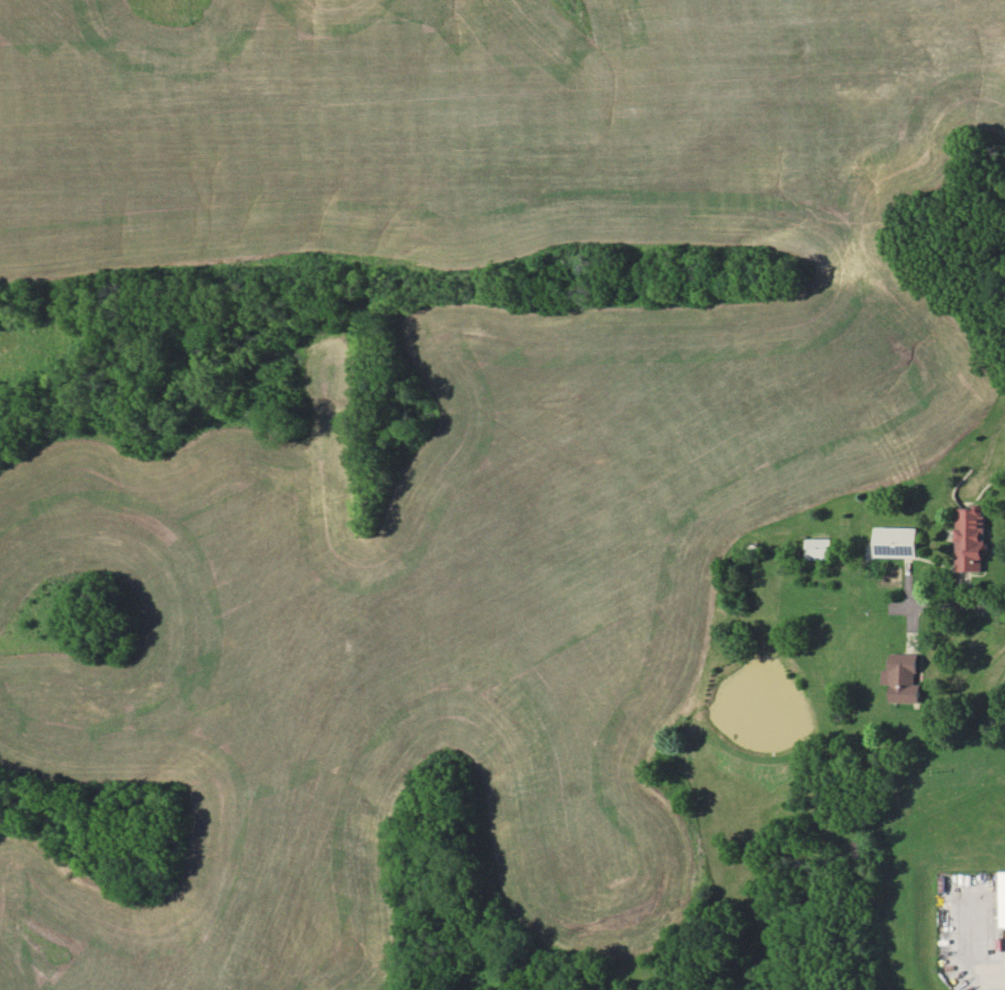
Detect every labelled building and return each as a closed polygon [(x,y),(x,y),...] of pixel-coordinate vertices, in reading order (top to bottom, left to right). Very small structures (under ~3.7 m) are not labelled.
[(985,507),(956,507),(956,571),(985,571),(985,507)] [(874,556),(917,557),(917,527),(875,526),(874,556)] [(806,559),(832,560),(832,538),(807,538),(806,559)] [(922,703),(922,685),(919,684),(919,653),(891,653),(891,669),(883,669),(883,684),(892,684),(892,702),(922,703)]
